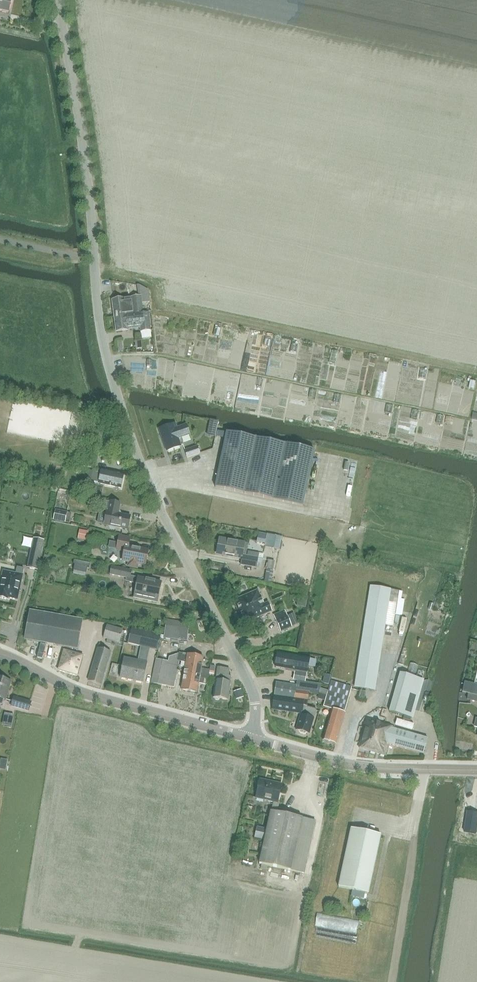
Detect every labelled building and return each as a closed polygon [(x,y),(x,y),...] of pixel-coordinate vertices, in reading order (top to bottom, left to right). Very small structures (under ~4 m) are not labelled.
[(9,13),(11,0),(0,0),(0,11),(9,13)] [(112,301),(114,316),(138,313),(144,312),(142,297),(131,298),(131,299),(124,300),(124,299),(112,301)] [(139,314),(138,313),(114,316),(116,332),(128,330),(128,329),(134,328),(133,323),(139,322),(141,332),(151,331),(148,313),(139,314)] [(295,382),(294,390),(310,392),(311,385),(295,382)] [(335,398),(318,396),(316,409),(324,411),(325,402),(335,403),(335,398)] [(440,418),(447,419),(449,410),(443,408),(440,418)] [(177,427),(176,423),(159,429),(166,451),(181,446),(179,440),(190,435),(187,424),(177,427)] [(104,431),(92,429),(89,445),(101,448),(104,431)] [(315,451),(256,438),(227,432),(226,433),(218,431),(217,437),(225,439),(215,487),(245,493),(303,506),(315,451)] [(187,459),(199,455),(197,448),(185,452),(187,459)] [(99,453),(85,450),(82,465),(94,467),(96,467),(99,453)] [(94,467),(93,471),(86,469),(85,478),(91,479),(91,481),(120,487),(123,474),(94,467)] [(100,510),(107,511),(104,524),(107,525),(109,529),(114,530),(118,527),(129,529),(132,516),(119,513),(121,503),(111,501),(111,502),(102,500),(100,510)] [(68,512),(55,509),(53,519),(66,522),(68,512)] [(89,532),(79,530),(77,539),(87,541),(89,532)] [(123,560),(128,561),(127,567),(138,569),(139,563),(146,565),(149,551),(129,546),(130,539),(119,536),(117,548),(125,550),(123,560)] [(281,540),(267,537),(265,544),(269,545),(269,547),(279,549),(281,540)] [(248,544),(245,543),(220,538),(217,552),(229,555),(228,557),(241,559),(240,565),(256,568),(259,554),(248,551),(247,556),(246,555),(248,544)] [(275,561),(268,560),(264,583),(271,584),(275,561)] [(111,566),(109,575),(126,579),(130,579),(131,576),(132,570),(111,566)] [(7,600),(8,598),(17,600),(23,575),(22,575),(24,569),(17,567),(16,574),(3,571),(0,584),(0,598),(7,600)] [(126,579),(125,582),(137,584),(135,596),(157,601),(162,582),(139,577),(139,578),(131,576),(130,579),(126,579)] [(361,646),(355,688),(375,691),(382,646),(385,625),(393,627),(395,614),(402,615),(404,600),(401,599),(402,592),(391,590),(370,587),(361,646)] [(268,602),(263,605),(257,592),(233,602),(243,625),(267,615),(267,614),(272,612),(268,602)] [(24,639),(68,646),(78,648),(83,619),(29,610),(24,639)] [(273,615),(281,632),(292,627),(298,624),(294,613),(287,616),(285,610),(273,615)] [(187,642),(189,622),(166,620),(164,639),(187,642)] [(123,629),(107,625),(103,638),(107,639),(106,643),(112,645),(113,641),(119,643),(123,629)] [(161,634),(132,627),(128,644),(157,651),(161,634)] [(105,645),(99,643),(98,648),(97,648),(87,681),(102,685),(111,652),(103,649),(105,645)] [(64,649),(58,669),(78,675),(84,655),(64,649)] [(293,680),(297,681),(297,680),(306,682),(309,666),(313,667),(314,660),(310,659),(278,652),(275,665),(295,669),(293,680)] [(168,662),(167,664),(178,666),(179,661),(186,662),(185,671),(201,673),(202,669),(203,658),(180,654),(179,653),(169,657),(168,662)] [(147,662),(124,657),(119,678),(143,683),(147,662)] [(156,659),(151,683),(174,688),(178,666),(167,664),(168,662),(156,659)] [(227,700),(231,676),(228,676),(229,669),(217,667),(213,698),(227,700)] [(184,671),(181,690),(197,693),(199,683),(207,685),(208,680),(209,677),(208,677),(209,670),(210,670),(202,669),(201,673),(185,671),(184,671)] [(412,718),(423,680),(400,673),(389,711),(412,718)] [(331,676),(324,674),(322,683),(329,685),(331,676)] [(2,706),(4,700),(6,700),(11,681),(0,678),(0,705),(2,706)] [(321,684),(306,682),(297,680),(297,681),(296,685),(276,683),(272,710),(301,714),(296,730),(298,731),(299,733),(305,735),(307,733),(309,734),(316,709),(307,707),(307,705),(309,693),(320,695),(321,684)] [(323,707),(331,709),(322,740),(336,744),(345,713),(350,695),(351,696),(353,688),(330,681),(323,707)] [(463,692),(469,694),(476,695),(476,684),(465,682),(463,692)] [(28,712),(31,702),(14,697),(11,706),(28,712)] [(14,715),(6,714),(4,726),(11,727),(14,715)] [(380,742),(385,724),(367,719),(359,748),(368,751),(372,740),(380,742)] [(398,747),(402,731),(392,728),(393,726),(385,724),(380,742),(372,740),(368,751),(386,756),(389,745),(398,747)] [(428,738),(402,731),(398,747),(423,754),(428,738)] [(277,803),(281,787),(268,784),(268,782),(259,780),(255,798),(277,803)] [(304,875),(316,821),(270,811),(258,865),(261,865),(260,869),(266,871),(267,867),(304,875)] [(476,826),(476,814),(467,812),(464,832),(476,834),(476,826)] [(339,888),(338,892),(342,893),(341,896),(349,897),(350,890),(368,894),(381,835),(351,829),(339,888)] [(362,927),(364,916),(321,907),(319,918),(362,927)]
